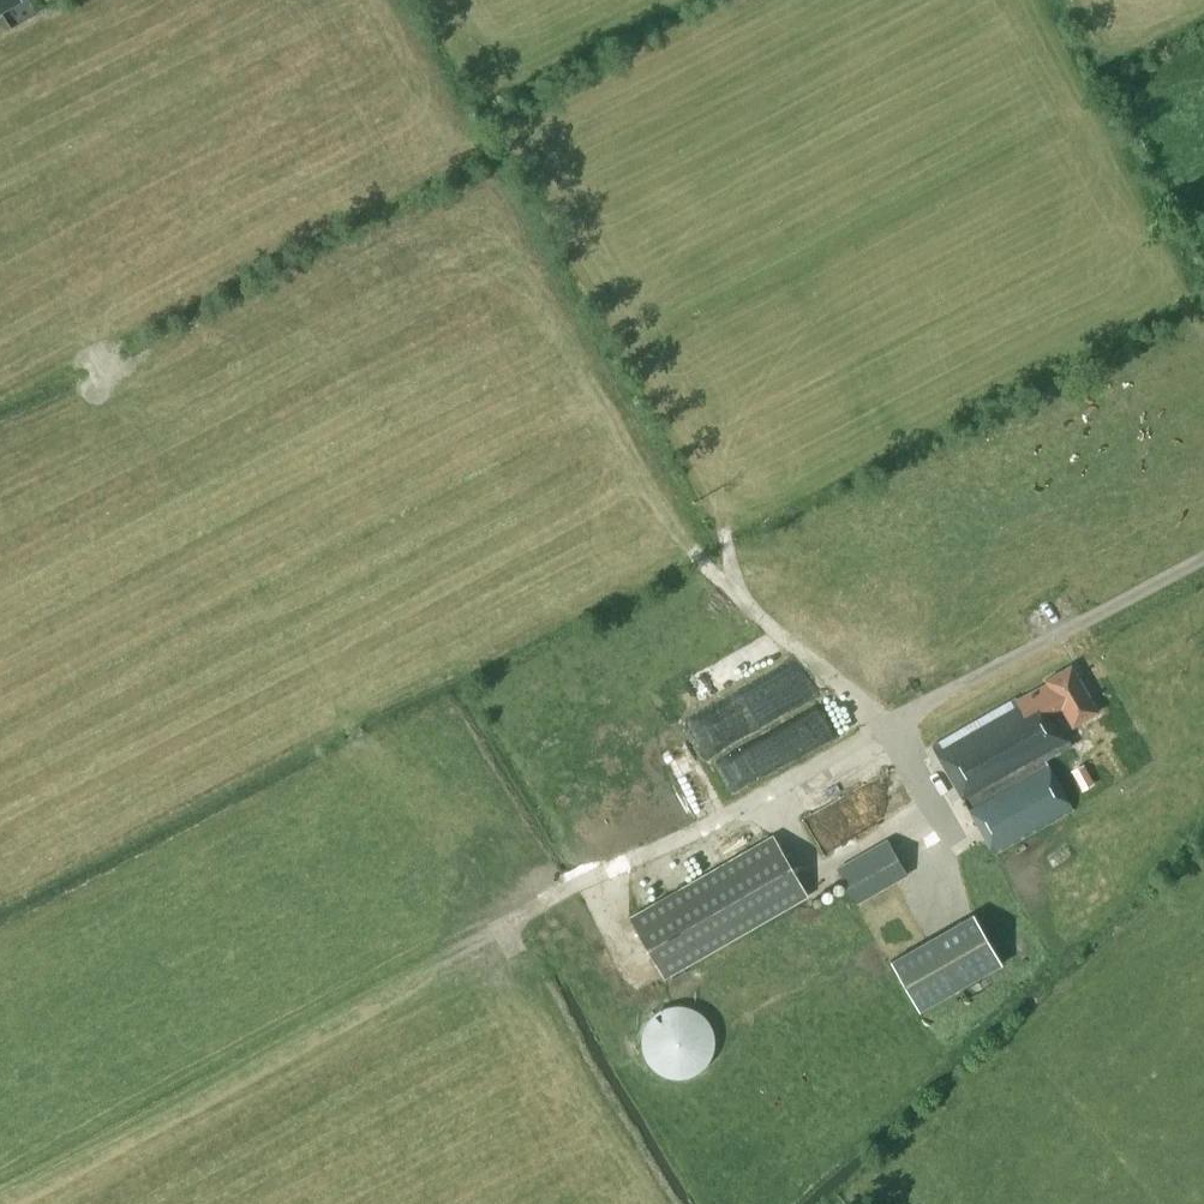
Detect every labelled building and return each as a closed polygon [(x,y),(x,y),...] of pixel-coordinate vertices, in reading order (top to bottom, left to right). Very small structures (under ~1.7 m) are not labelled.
[(20,0),(0,0),(0,11),(20,0)] [(1074,725),(1098,710),(1071,663),(1046,679),(1047,681),(1016,698),(1015,697),(933,744),(996,852),(1071,809),(1047,758),(1071,744),(1053,716),(1065,711),(1074,725)] [(692,718),(709,751),(789,710),(772,677),(692,718)] [(1084,762),(1071,770),(1083,790),(1095,782),(1084,762)] [(773,833),(629,915),(665,977),(808,895),(773,833)] [(888,837),(837,866),(857,902),(908,873),(888,837)] [(919,1011),(1002,963),(973,911),(890,959),(919,1011)] [(644,1006),(642,1070),(704,1072),(706,1007),(644,1006)]
